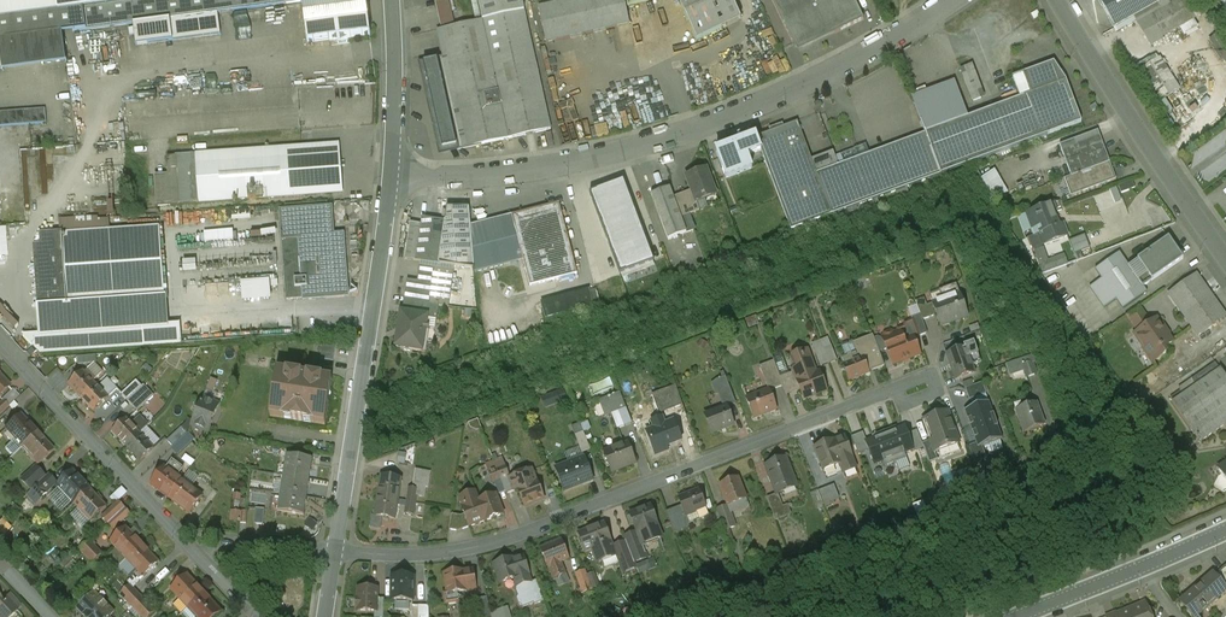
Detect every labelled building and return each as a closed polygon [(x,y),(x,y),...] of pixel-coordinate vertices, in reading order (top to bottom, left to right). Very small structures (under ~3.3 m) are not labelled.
[(65,63),(61,31),(133,22),(216,12),(301,1),(306,43),(370,35),(365,0),(0,0),(0,72),(65,63)] [(442,29),(454,26),(449,0),(436,0),(435,0),(442,29)] [(481,19),(524,9),(522,0),(476,0),(481,19)] [(537,6),(545,42),(629,24),(624,0),(563,0),(537,6)] [(732,0),(676,0),(695,41),(741,19),(732,0)] [(794,46),(837,26),(839,30),(864,18),(856,0),(772,0),(794,46)] [(1114,29),(1163,0),(1096,0),(1114,29)] [(1138,23),(1149,44),(1201,15),(1192,0),(1179,0),(1138,23)] [(552,128),(524,9),(481,19),(454,26),(442,29),(447,55),(466,146),(552,128)] [(216,12),(133,22),(134,28),(128,28),(129,36),(135,35),(136,44),(220,33),(216,12)] [(1208,40),(1225,66),(1225,65),(1225,46),(1218,34),(1208,40)] [(466,146),(447,55),(436,57),(455,142),(457,149),(466,146)] [(455,142),(436,57),(421,61),(442,146),(455,142)] [(961,61),(975,102),(988,98),(974,57),(961,61)] [(1179,89),(1159,58),(1138,70),(1158,101),(1179,89)] [(799,120),(758,136),(763,150),(793,229),(1083,120),(1060,60),(1024,74),(1031,93),(819,174),(799,120)] [(0,110),(0,126),(46,123),(45,108),(0,110)] [(1101,129),(1062,142),(1074,175),(1067,177),(1073,193),(1118,177),(1101,129)] [(763,150),(758,136),(716,151),(727,180),(755,170),(749,155),(763,150)] [(339,142),(173,156),(175,174),(159,175),(162,205),(343,190),(339,142)] [(684,176),(690,190),(695,203),(717,195),(707,168),(684,176)] [(1132,178),(1117,184),(1121,192),(1136,186),(1132,178)] [(590,195),(619,276),(652,264),(622,183),(590,195)] [(670,187),(650,194),(668,240),(687,233),(682,217),(673,196),(670,187)] [(690,190),(673,196),(682,217),(698,211),(695,203),(690,190)] [(1062,199),(1049,203),(1052,214),(1065,209),(1062,199)] [(559,203),(512,215),(522,260),(529,286),(578,274),(559,203)] [(1049,203),(1024,212),(1032,235),(1040,233),(1045,244),(1067,236),(1062,223),(1057,225),(1052,214),(1049,203)] [(280,207),(282,240),(302,239),(336,238),(334,205),(280,207)] [(474,269),(471,225),(469,208),(447,207),(445,221),(440,264),(474,269)] [(475,273),(522,260),(512,215),(471,225),(474,269),(475,273)] [(440,264),(445,221),(422,218),(421,225),(416,261),(440,264)] [(416,261),(421,225),(410,223),(405,259),(416,261)] [(160,226),(135,228),(140,300),(166,298),(160,226)] [(135,228),(62,233),(67,305),(140,300),(135,228)] [(62,233),(40,235),(46,306),(67,305),(62,233)] [(1040,233),(1032,235),(1027,237),(1032,250),(1045,244),(1040,233)] [(1084,234),(1069,240),(1074,254),(1089,248),(1084,234)] [(336,238),(302,239),(304,277),(293,278),(294,289),(304,289),(304,298),(345,296),(342,237),(336,238)] [(1167,237),(1128,265),(1142,286),(1181,259),(1167,237)] [(285,298),(304,298),(304,289),(294,289),(293,278),(304,277),(302,239),(282,240),(285,298)] [(1101,279),(1089,287),(1103,307),(1115,299),(1122,309),(1146,292),(1142,286),(1128,265),(1118,251),(1094,268),(1101,279)] [(435,269),(419,266),(417,283),(408,281),(404,312),(401,312),(395,346),(422,351),(425,331),(429,331),(429,328),(426,328),(427,318),(437,319),(439,306),(429,304),(435,269)] [(453,272),(435,269),(429,304),(439,306),(447,307),(453,272)] [(1197,274),(1169,293),(1197,334),(1225,315),(1197,274)] [(956,283),(939,291),(943,303),(934,306),(933,303),(932,303),(941,327),(968,317),(956,283)] [(589,288),(541,301),(546,318),(593,304),(589,288)] [(168,325),(166,298),(140,300),(67,305),(46,306),(38,307),(40,333),(69,331),(142,326),(168,325)] [(931,317),(924,298),(915,301),(920,314),(922,320),(923,320),(931,317)] [(1127,316),(1138,332),(1151,323),(1140,307),(1127,316)] [(922,320),(920,314),(911,317),(913,322),(918,336),(928,333),(923,320),(922,320)] [(1173,343),(1157,320),(1151,323),(1138,332),(1136,334),(1155,363),(1167,354),(1164,349),(1173,343)] [(168,325),(142,326),(144,345),(181,343),(180,324),(179,324),(177,322),(170,322),(169,325),(168,325)] [(904,328),(898,330),(899,333),(894,334),(891,333),(885,335),(884,338),(883,339),(889,354),(893,364),(920,354),(913,338),(918,336),(913,322),(906,324),(904,328)] [(142,326),(69,331),(71,350),(144,345),(142,326)] [(40,333),(25,335),(41,352),(71,350),(69,331),(40,333)] [(845,365),(843,366),(849,381),(869,373),(869,372),(885,366),(873,336),(853,344),(859,360),(845,365)] [(337,341),(324,339),(321,360),(334,362),(337,341)] [(853,344),(850,345),(847,343),(843,345),(842,347),(845,356),(842,357),(841,359),(843,364),(845,365),(859,360),(853,344)] [(975,345),(968,348),(971,357),(978,354),(975,345)] [(831,346),(823,349),(829,363),(837,360),(831,346)] [(966,348),(947,355),(956,379),(975,372),(966,348)] [(829,363),(823,349),(815,352),(821,367),(829,363)] [(780,378),(782,384),(789,381),(791,388),(799,385),(797,381),(816,374),(809,355),(804,357),(803,355),(796,358),(800,370),(789,374),(780,378)] [(1034,355),(1021,359),(1023,365),(1032,361),(1032,362),(1037,360),(1034,355)] [(774,361),(759,366),(769,391),(783,386),(782,384),(780,378),(773,358),(774,361)] [(773,358),(780,378),(789,374),(783,358),(775,361),(774,358),(773,358)] [(1023,365),(1021,359),(1007,364),(1011,374),(1024,369),(1023,365)] [(1032,361),(1023,365),(1024,369),(1027,377),(1036,374),(1032,362),(1032,361)] [(1170,401),(1199,442),(1225,423),(1225,378),(1216,362),(1190,379),(1195,386),(1170,401)] [(83,371),(68,386),(81,399),(96,385),(93,382),(96,378),(88,370),(85,373),(83,371)] [(302,375),(277,371),(275,381),(280,382),(278,393),(274,393),(270,417),(284,419),(285,414),(292,415),(291,420),(304,422),(304,417),(312,418),(311,423),(325,425),(329,401),(324,400),(326,389),(330,390),(332,379),(307,375),(306,380),(301,379),(302,375)] [(816,374),(797,381),(799,385),(804,399),(826,390),(819,372),(816,374)] [(0,376),(0,396),(10,386),(0,376)] [(726,376),(716,380),(712,383),(716,394),(721,395),(720,392),(730,388),(726,376)] [(135,381),(121,395),(127,401),(138,391),(141,388),(135,381)] [(96,385),(81,399),(94,412),(109,398),(96,385)] [(672,387),(654,393),(661,413),(679,406),(672,387)] [(730,388),(720,392),(721,395),(725,405),(734,401),(736,404),(730,388)] [(563,390),(542,399),(546,408),(567,399),(563,390)] [(138,391),(127,401),(137,412),(148,402),(138,391)] [(769,391),(747,399),(754,418),(776,409),(769,391)] [(620,393),(601,400),(607,416),(612,414),(626,408),(620,393)] [(218,405),(203,399),(192,426),(208,432),(212,422),(211,421),(218,405)] [(0,404),(0,415),(8,407),(3,401),(0,404)] [(996,421),(990,402),(965,411),(971,429),(996,421)] [(1036,404),(1017,411),(1025,433),(1044,426),(1036,404)] [(727,407),(705,415),(712,434),(734,425),(727,407)] [(626,408),(612,414),(618,429),(632,424),(626,408)] [(948,412),(923,421),(930,440),(935,453),(935,452),(959,444),(955,433),(948,412)] [(20,415),(5,430),(22,448),(37,433),(20,415)] [(126,419),(112,432),(126,447),(140,434),(126,419)] [(674,421),(655,429),(652,422),(648,424),(651,430),(647,432),(656,456),(668,451),(667,447),(681,441),(674,421)] [(1003,439),(996,421),(971,429),(977,448),(1003,439)] [(580,424),(572,427),(575,435),(583,432),(580,424)] [(181,428),(167,441),(173,447),(182,439),(187,434),(181,428)] [(903,428),(885,434),(896,463),(907,458),(905,454),(912,452),(906,436),(903,428)] [(917,431),(906,436),(912,452),(924,447),(922,443),(917,431)] [(583,432),(575,435),(582,453),(591,450),(584,432),(583,432)] [(54,451),(37,433),(22,448),(38,466),(54,451)] [(870,450),(867,442),(863,433),(852,438),(858,455),(870,450)] [(154,449),(140,434),(126,447),(140,461),(154,449)] [(885,434),(867,442),(870,450),(876,465),(884,462),(885,467),(896,463),(885,434)] [(844,437),(834,441),(842,463),(840,464),(844,473),(856,468),(844,437)] [(193,451),(182,439),(173,447),(184,459),(193,451)] [(930,440),(922,443),(924,447),(929,463),(938,459),(935,452),(935,453),(930,440)] [(834,441),(815,448),(824,470),(840,464),(842,463),(834,441)] [(628,443),(604,452),(612,473),(636,463),(628,443)] [(489,449),(481,452),(486,464),(494,461),(489,449)] [(313,460),(287,456),(284,475),(310,479),(313,460)] [(494,461),(501,480),(510,477),(508,471),(511,470),(506,456),(494,461)] [(585,458),(556,469),(564,491),(593,480),(585,458)] [(785,460),(767,467),(775,489),(794,481),(785,460)] [(183,469),(172,461),(166,469),(164,468),(151,485),(169,499),(182,481),(177,477),(183,469)] [(494,461),(486,464),(493,483),(501,480),(494,461)] [(1218,468),(1225,480),(1225,463),(1218,468)] [(34,469),(22,480),(32,491),(33,490),(39,484),(46,478),(38,469),(34,469)] [(430,472),(415,470),(413,486),(418,486),(417,489),(409,488),(407,501),(416,502),(417,496),(424,497),(425,488),(428,488),(430,472)] [(73,471),(58,486),(74,504),(90,489),(73,471)] [(532,471),(510,479),(515,491),(518,490),(525,506),(544,499),(537,481),(536,482),(532,471)] [(46,478),(39,484),(45,490),(54,481),(49,475),(46,478)] [(310,479),(284,475),(281,493),(307,497),(310,479)] [(401,480),(381,476),(378,496),(398,499),(401,480)] [(738,478),(720,485),(728,506),(731,514),(750,507),(738,478)] [(203,496),(182,481),(169,499),(190,514),(203,496)] [(794,481),(775,489),(778,494),(796,487),(794,481)] [(45,490),(39,484),(33,490),(41,499),(47,493),(45,490)] [(834,485),(819,491),(824,505),(839,499),(834,485)] [(90,489),(74,504),(91,522),(107,507),(90,489)] [(699,491),(679,499),(684,512),(686,517),(691,515),(706,509),(699,491)] [(307,497),(281,493),(278,513),(304,516),(307,497)] [(497,497),(478,502),(476,494),(461,499),(464,507),(462,507),(464,515),(469,527),(485,521),(485,522),(504,515),(497,497)] [(778,494),(767,498),(776,521),(783,518),(780,509),(784,507),(778,494)] [(398,499),(378,496),(375,516),(382,517),(395,519),(398,499)] [(416,502),(407,501),(405,514),(414,515),(416,502)] [(118,502),(102,517),(109,524),(113,520),(125,509),(118,502)] [(651,506),(630,515),(636,532),(637,533),(637,532),(657,525),(658,524),(651,506)] [(728,506),(717,510),(724,531),(736,527),(731,514),(728,506)] [(125,509),(113,520),(119,526),(130,515),(125,509)] [(265,510),(256,509),(254,524),(263,525),(265,510)] [(684,512),(669,519),(674,533),(690,527),(689,524),(694,522),(691,515),(686,517),(684,512)] [(461,516),(451,514),(449,530),(458,532),(469,527),(464,515),(461,516)] [(375,516),(372,516),(370,527),(381,528),(382,517),(375,516)] [(424,520),(411,518),(409,532),(408,532),(408,533),(422,535),(422,534),(421,534),(424,520)] [(0,526),(0,538),(6,544),(18,533),(6,520),(0,526)] [(605,524),(584,532),(591,549),(592,549),(610,542),(611,541),(605,524)] [(657,525),(637,532),(643,547),(662,539),(657,525)] [(131,533),(126,528),(110,542),(117,549),(127,560),(143,546),(137,539),(141,535),(135,529),(131,533)] [(636,532),(624,537),(626,542),(634,563),(644,559),(643,556),(646,555),(643,547),(637,532),(637,533),(636,532)] [(562,541),(541,549),(548,568),(549,568),(554,579),(566,574),(561,562),(569,559),(562,541)] [(102,555),(90,542),(81,551),(93,563),(102,555)] [(610,542),(592,549),(598,563),(616,556),(613,547),(610,542)] [(626,542),(613,547),(616,556),(620,567),(624,566),(626,572),(636,568),(634,563),(626,542)] [(159,563),(143,546),(127,560),(138,571),(134,575),(139,580),(142,577),(144,578),(159,563)] [(117,549),(107,558),(118,569),(127,560),(117,549)] [(523,564),(521,558),(514,561),(519,577),(518,578),(520,587),(527,585),(527,584),(530,583),(527,575),(529,574),(525,563),(523,564)] [(513,559),(494,565),(500,583),(518,578),(519,577),(514,561),(513,559)] [(1225,566),(1214,575),(1213,573),(1212,574),(1225,590),(1225,566)] [(463,571),(444,574),(447,593),(443,593),(445,605),(459,603),(458,592),(467,591),(467,590),(476,589),(474,577),(473,571),(464,572),(463,571)] [(1180,601),(1194,616),(1196,616),(1225,591),(1225,590),(1212,574),(1180,601)] [(204,594),(187,576),(172,591),(188,608),(204,594)] [(413,577),(392,576),(392,601),(413,602),(413,577)] [(528,587),(517,591),(519,596),(518,599),(520,604),(522,605),(523,607),(534,603),(535,605),(545,601),(537,581),(530,583),(527,585),(528,587)] [(142,599),(130,585),(120,594),(133,608),(142,599)] [(378,590),(358,589),(358,599),(357,599),(357,608),(356,608),(356,609),(358,609),(358,611),(377,612),(378,590)] [(94,591),(77,608),(86,616),(110,616),(114,613),(94,591)] [(204,594),(188,608),(196,616),(215,616),(221,612),(204,594)] [(142,599),(133,608),(141,616),(150,616),(155,612),(142,599)] [(0,601),(0,616),(7,616),(14,611),(15,613),(16,612),(5,600),(2,603),(0,601)] [(1117,615),(1116,613),(1107,616),(1151,616),(1145,604),(1117,615)] [(419,606),(418,616),(428,616),(428,606),(419,606)]
